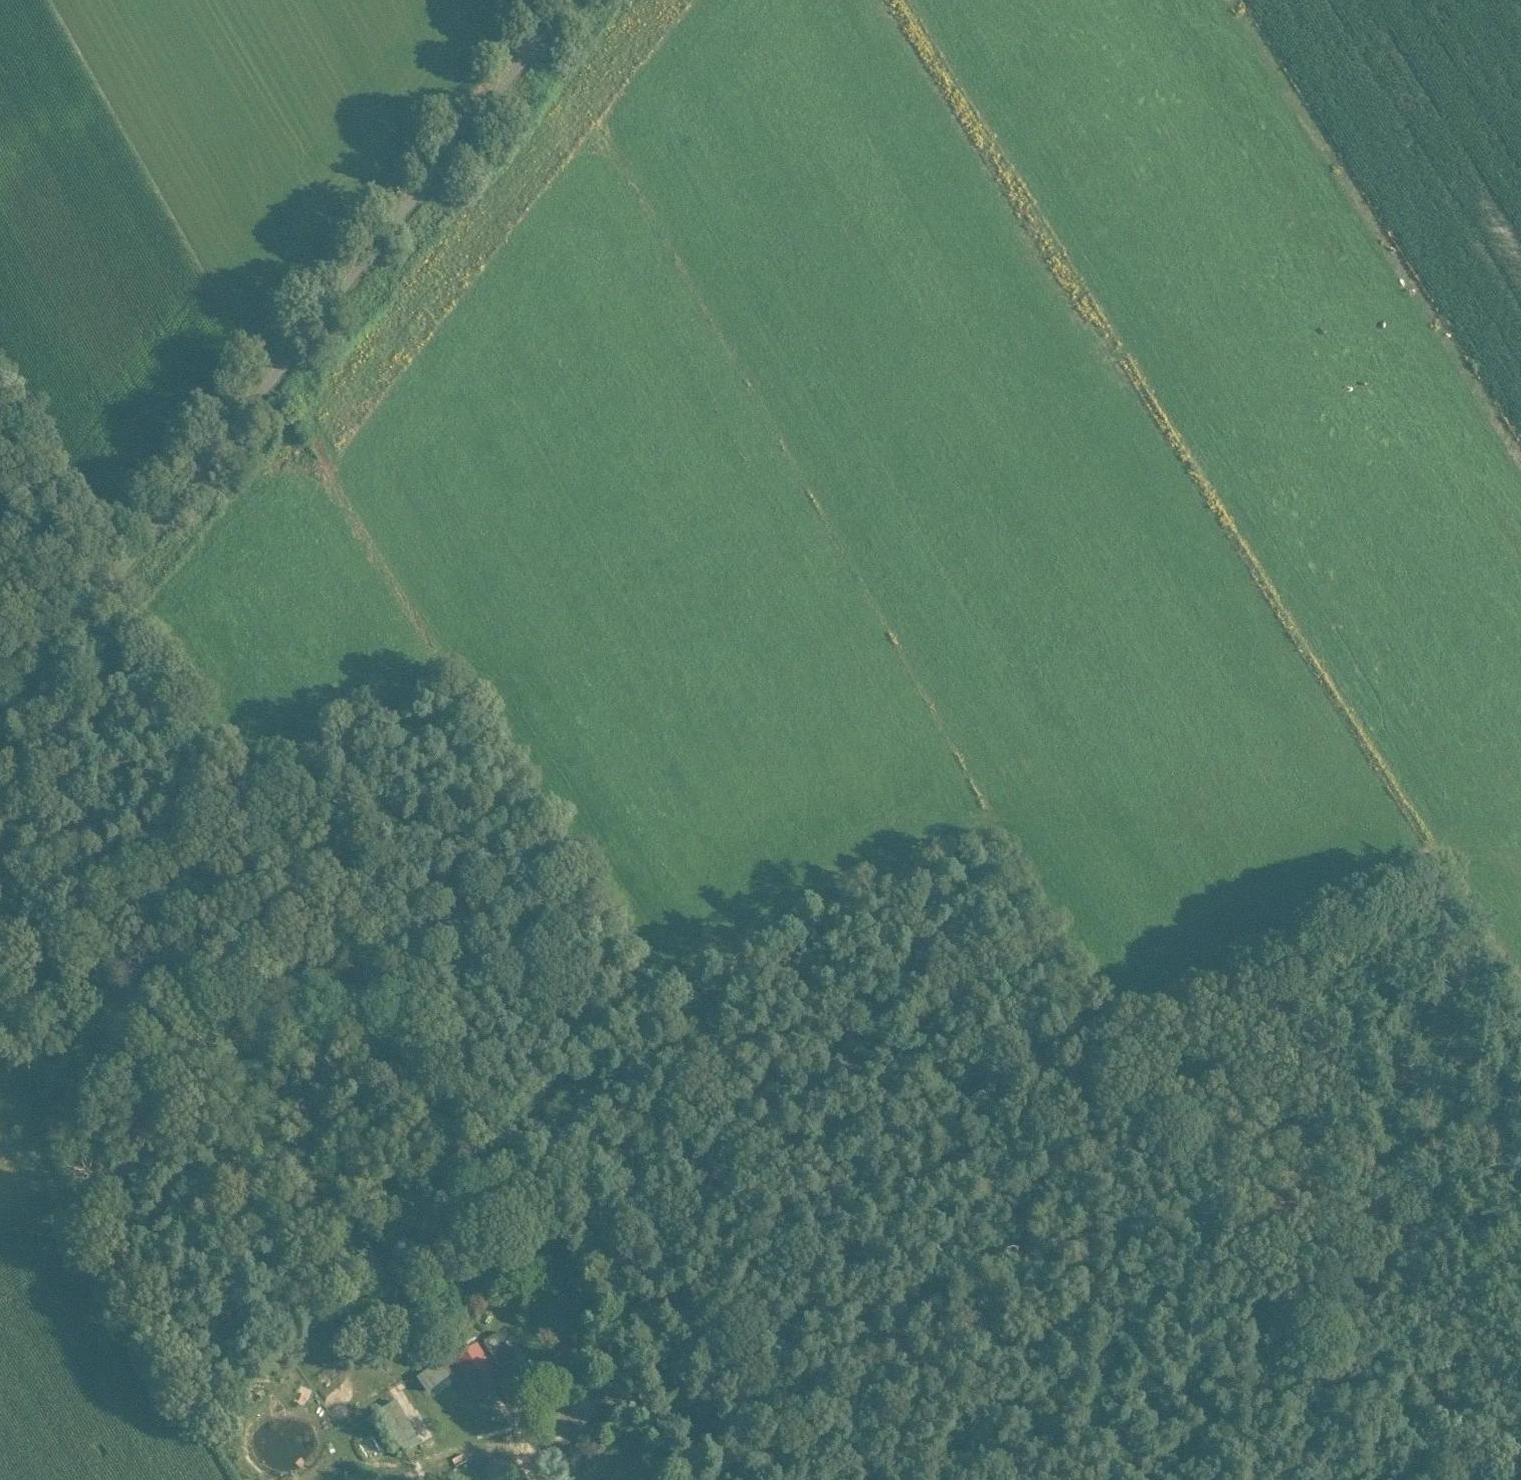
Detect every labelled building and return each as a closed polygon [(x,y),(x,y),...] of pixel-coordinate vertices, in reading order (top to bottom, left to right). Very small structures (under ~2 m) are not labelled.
[(499,1332),(484,1340),(501,1368),(514,1359),(499,1332)] [(481,1400),(502,1387),(477,1340),(454,1352),(481,1400)] [(425,1392),(449,1376),(440,1363),(417,1379),(425,1392)] [(419,1445),(395,1402),(382,1410),(406,1452),(419,1445)]
